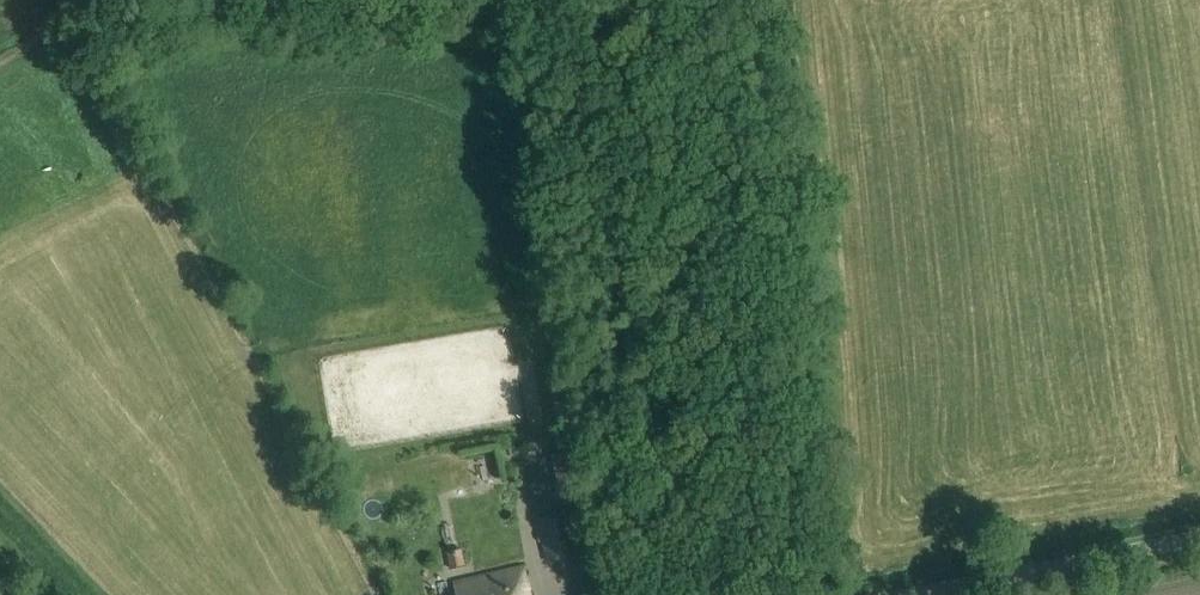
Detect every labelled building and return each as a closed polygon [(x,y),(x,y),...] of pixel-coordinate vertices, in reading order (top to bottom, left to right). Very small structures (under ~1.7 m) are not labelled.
[(449,570),(465,567),(461,550),(446,553),(449,570)] [(522,570),(454,585),(456,594),(528,594),(522,570)]
